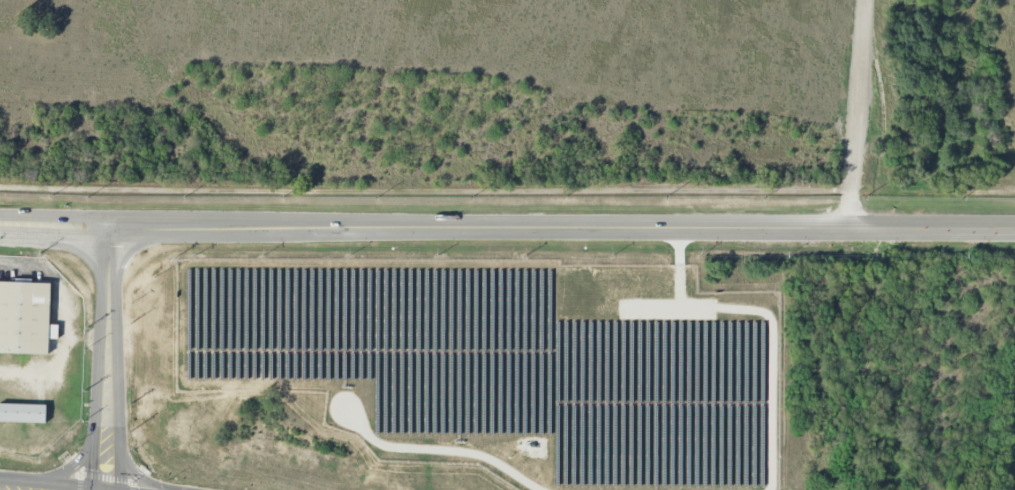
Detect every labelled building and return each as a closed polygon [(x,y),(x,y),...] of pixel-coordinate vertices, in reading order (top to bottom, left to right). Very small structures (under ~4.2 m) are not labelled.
[(49,354),(0,353),(0,281),(51,283),(49,354)] [(45,423),(0,421),(0,403),(46,405),(45,423)]
